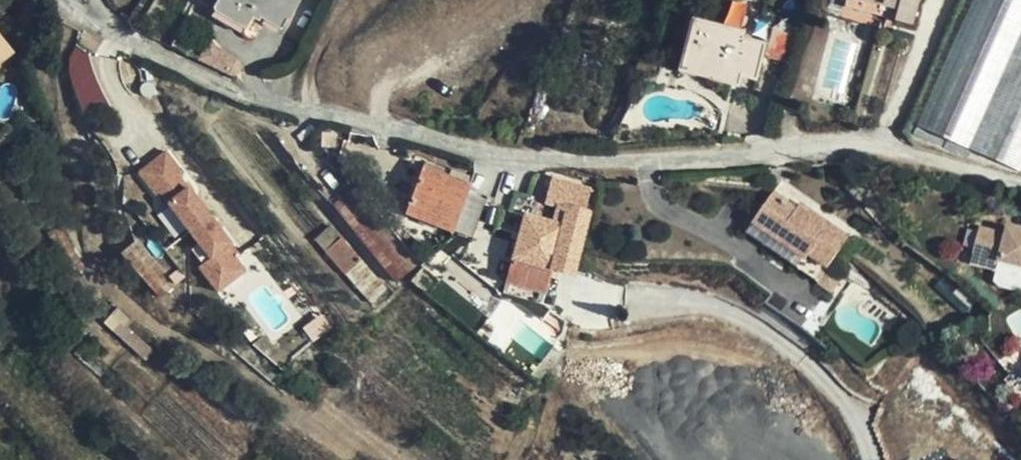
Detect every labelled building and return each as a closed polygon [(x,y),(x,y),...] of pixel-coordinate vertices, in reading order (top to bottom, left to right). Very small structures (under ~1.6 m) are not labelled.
[(247,0),(217,0),(208,16),(246,38),(256,22),(283,37),(300,7),(286,0),(276,0),(275,1),(273,0),(252,0),(251,2),(247,0)] [(919,0),(848,0),(845,11),(913,27),(919,0)] [(920,129),(1020,172),(1020,171),(1020,0),(976,0),(920,129)] [(742,36),(691,24),(681,73),(738,85),(737,89),(752,92),(762,52),(740,46),(742,36)] [(772,55),(791,58),(795,33),(776,30),(772,55)] [(317,324),(142,114),(99,148),(270,360),(317,324)] [(454,227),(464,190),(466,180),(419,167),(406,214),(454,227)] [(518,217),(508,256),(547,269),(568,276),(587,217),(579,215),(586,190),(548,177),(542,200),(554,205),(552,213),(556,214),(553,228),(518,217)] [(399,284),(420,265),(356,185),(334,202),(399,284)] [(478,195),(464,190),(454,227),(467,231),(478,195)] [(778,190),(757,220),(809,256),(812,251),(831,264),(852,233),(805,201),(801,206),(778,190)] [(809,256),(757,220),(750,230),(822,278),(831,264),(812,251),(809,256)] [(980,252),(987,227),(977,224),(967,258),(978,261),(980,252)] [(1014,234),(987,227),(980,252),(1020,263),(1020,236),(1014,234)] [(381,289),(334,238),(319,252),(366,303),(381,289)] [(178,288),(139,243),(123,258),(160,303),(178,288)] [(980,252),(978,261),(1020,273),(1020,263),(980,252)] [(547,269),(508,256),(501,282),(543,295),(547,269)] [(9,311),(1,300),(0,302),(0,318),(9,311)]
